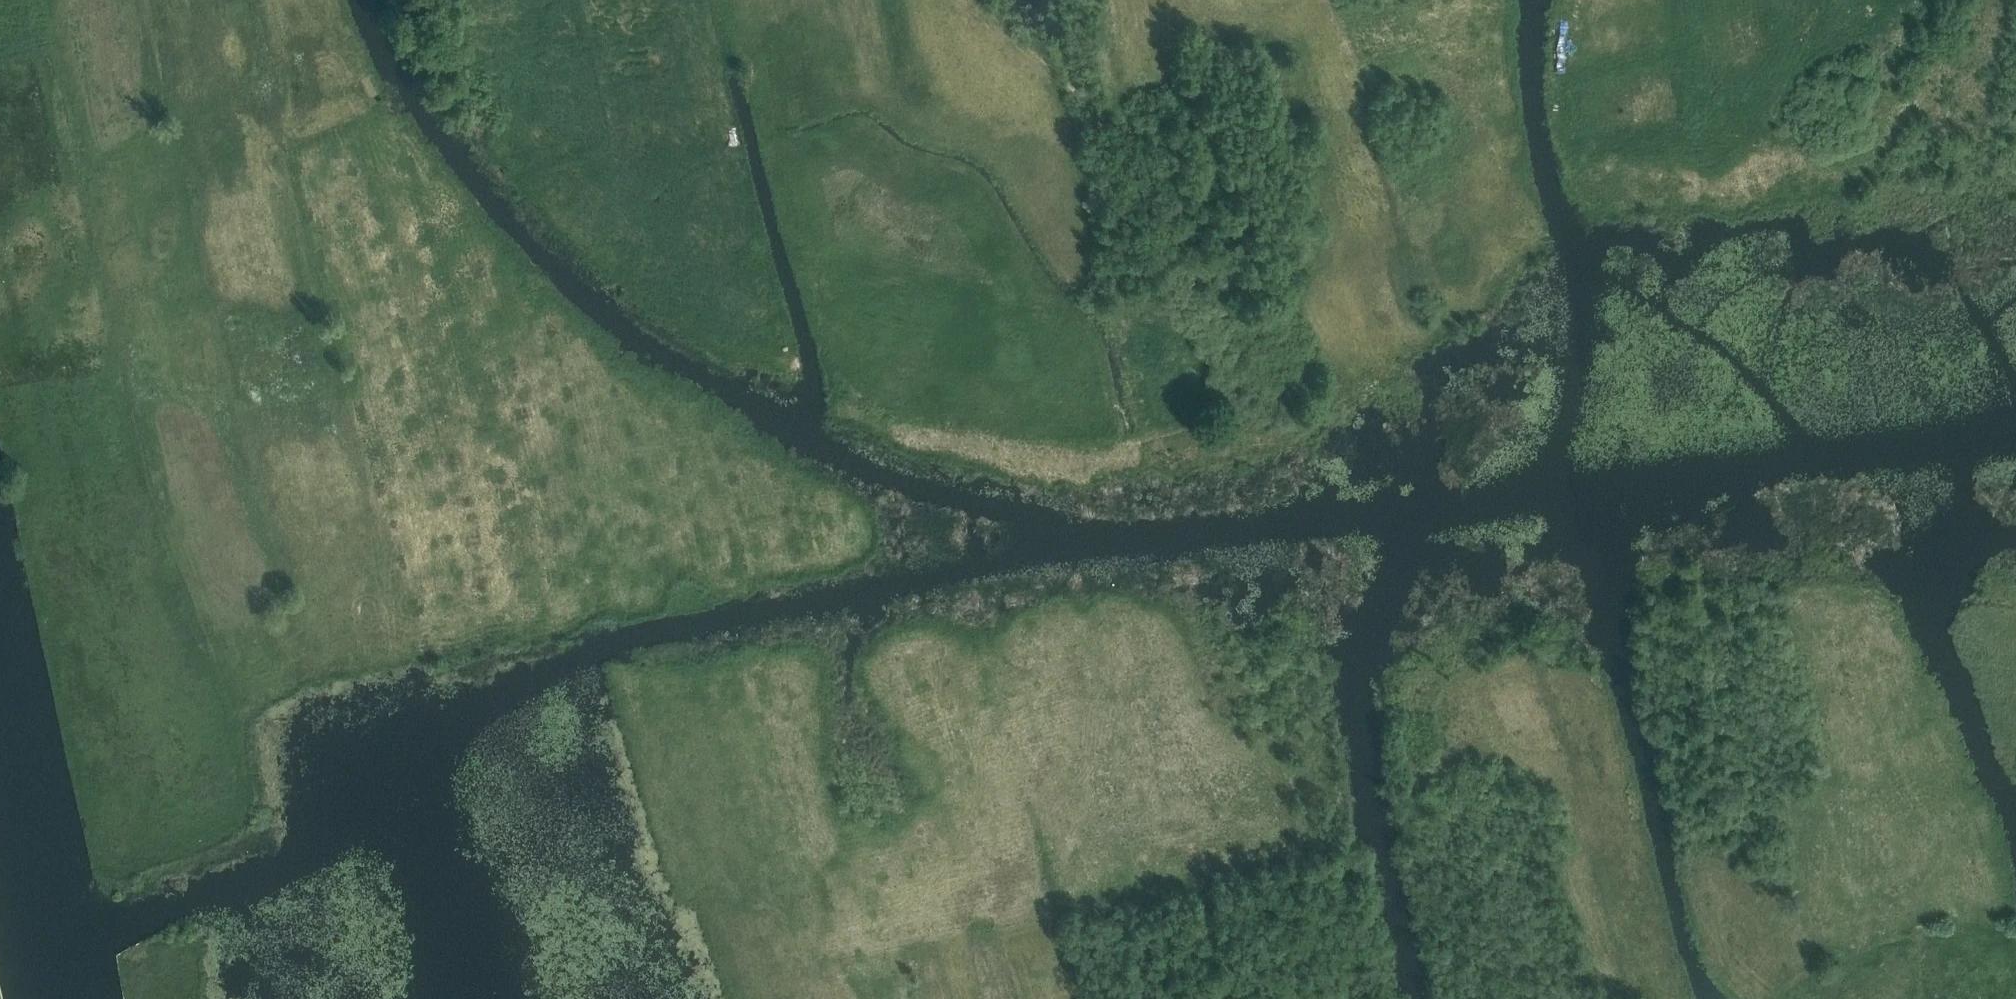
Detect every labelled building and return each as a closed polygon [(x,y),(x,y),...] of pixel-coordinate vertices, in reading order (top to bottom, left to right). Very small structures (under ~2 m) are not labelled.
[(1685,880),(1687,900),(1697,900),(1695,879),(1685,880)]
